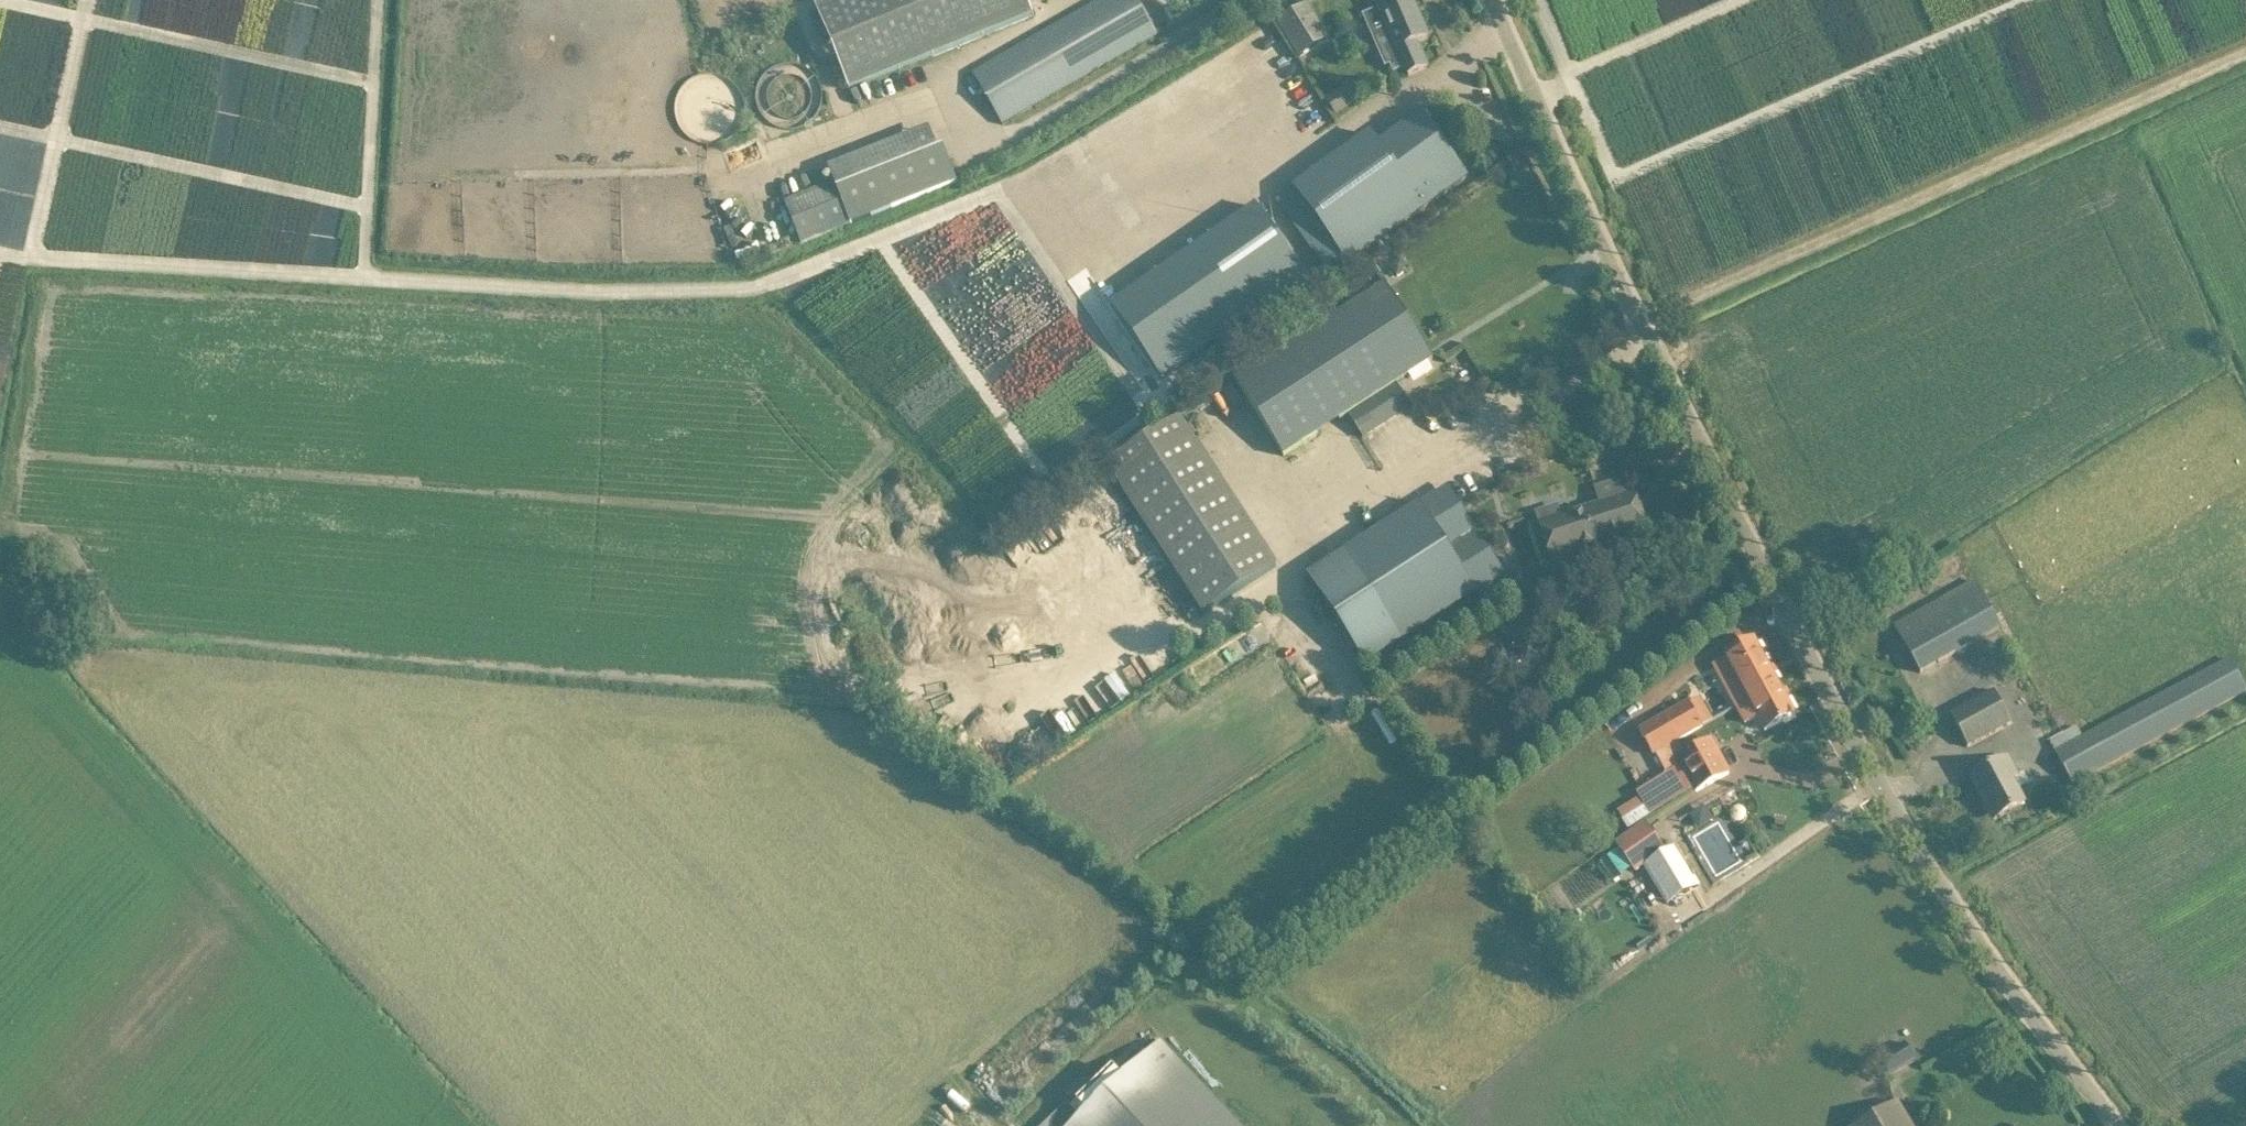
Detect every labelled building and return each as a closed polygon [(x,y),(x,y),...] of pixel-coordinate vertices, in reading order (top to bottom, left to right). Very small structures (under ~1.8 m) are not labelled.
[(816,7),(849,91),(1033,16),(1027,1),(1029,0),(833,0),(818,6),(816,7)] [(1158,37),(1136,0),(1098,0),(974,72),(1005,125),(1158,37)] [(1373,40),(1385,68),(1390,66),(1394,73),(1406,68),(1409,75),(1427,67),(1417,42),(1428,37),(1412,0),(1395,0),(1389,3),(1379,7),(1390,32),(1378,38),(1373,40)] [(1308,4),(1277,24),(1299,59),(1330,39),(1308,4)] [(1337,117),(1360,102),(1349,85),(1326,100),(1337,117)] [(1371,134),(1295,189),(1349,264),(1468,179),(1422,115),(1379,146),(1371,134)] [(951,186),(929,129),(827,168),(833,181),(784,201),(802,244),(851,224),(951,186)] [(1258,209),(1113,309),(1162,381),(1307,280),(1268,224),(1258,209)] [(1402,258),(1390,266),(1398,277),(1404,273),(1406,266),(1402,258)] [(1364,438),(1412,408),(1396,384),(1434,359),(1386,285),(1237,382),(1285,456),(1349,415),(1364,438)] [(1204,615),(1278,567),(1182,418),(1107,468),(1204,615)] [(1625,497),(1620,481),(1595,489),(1600,505),(1561,518),(1558,508),(1537,515),(1540,525),(1552,563),(1648,531),(1636,494),(1625,497)] [(1345,552),(1308,576),(1366,666),(1403,642),(1478,594),(1475,590),(1503,572),(1449,489),(1421,507),(1419,504),(1345,552)] [(1317,592),(1310,581),(1303,585),(1310,597),(1317,592)] [(1975,582),(1894,627),(1920,674),(2001,629),(1975,582)] [(1460,608),(1446,616),(1450,622),(1463,614),(1460,608)] [(1737,706),(1748,699),(1779,682),(1755,639),(1724,656),(1727,659),(1715,666),(1737,706)] [(2073,784),(2245,692),(2245,688),(2231,660),(2083,738),(2077,727),(2050,741),(2073,784)] [(1765,730),(1796,714),(1779,682),(1748,699),(1737,706),(1746,722),(1757,716),(1765,730)] [(1951,715),(1969,747),(2013,723),(1995,691),(1951,715)] [(1688,702),(1639,731),(1643,739),(1653,756),(1656,754),(1667,774),(1680,767),(1675,759),(1678,758),(1671,746),(1678,742),(1702,727),(1695,713),(1689,704),(1688,702)] [(1678,758),(1675,759),(1680,767),(1693,790),(1694,793),(1731,772),(1711,739),(1685,754),(1678,758)] [(2026,803),(2011,778),(2017,774),(2007,756),(1969,778),(1971,780),(1975,778),(1987,799),(1983,802),(1994,821),(2026,803)] [(1629,830),(1651,816),(1645,807),(1623,820),(1623,821),(1629,830)] [(1631,865),(1661,844),(1645,822),(1615,842),(1631,865)] [(1652,861),(1653,862),(1644,867),(1667,906),(1700,887),(1676,847),(1666,853),(1652,861)] [(1609,856),(1600,862),(1613,881),(1622,875),(1609,856)] [(1044,1125),(1241,1125),(1161,1041),(1124,1076),(1080,1117),(1071,1107),(1068,1104),(1044,1125)] [(1906,1044),(1880,1060),(1888,1072),(1913,1056),(1908,1048),(1906,1044)] [(1858,1125),(1912,1125),(1898,1102),(1858,1125)]
